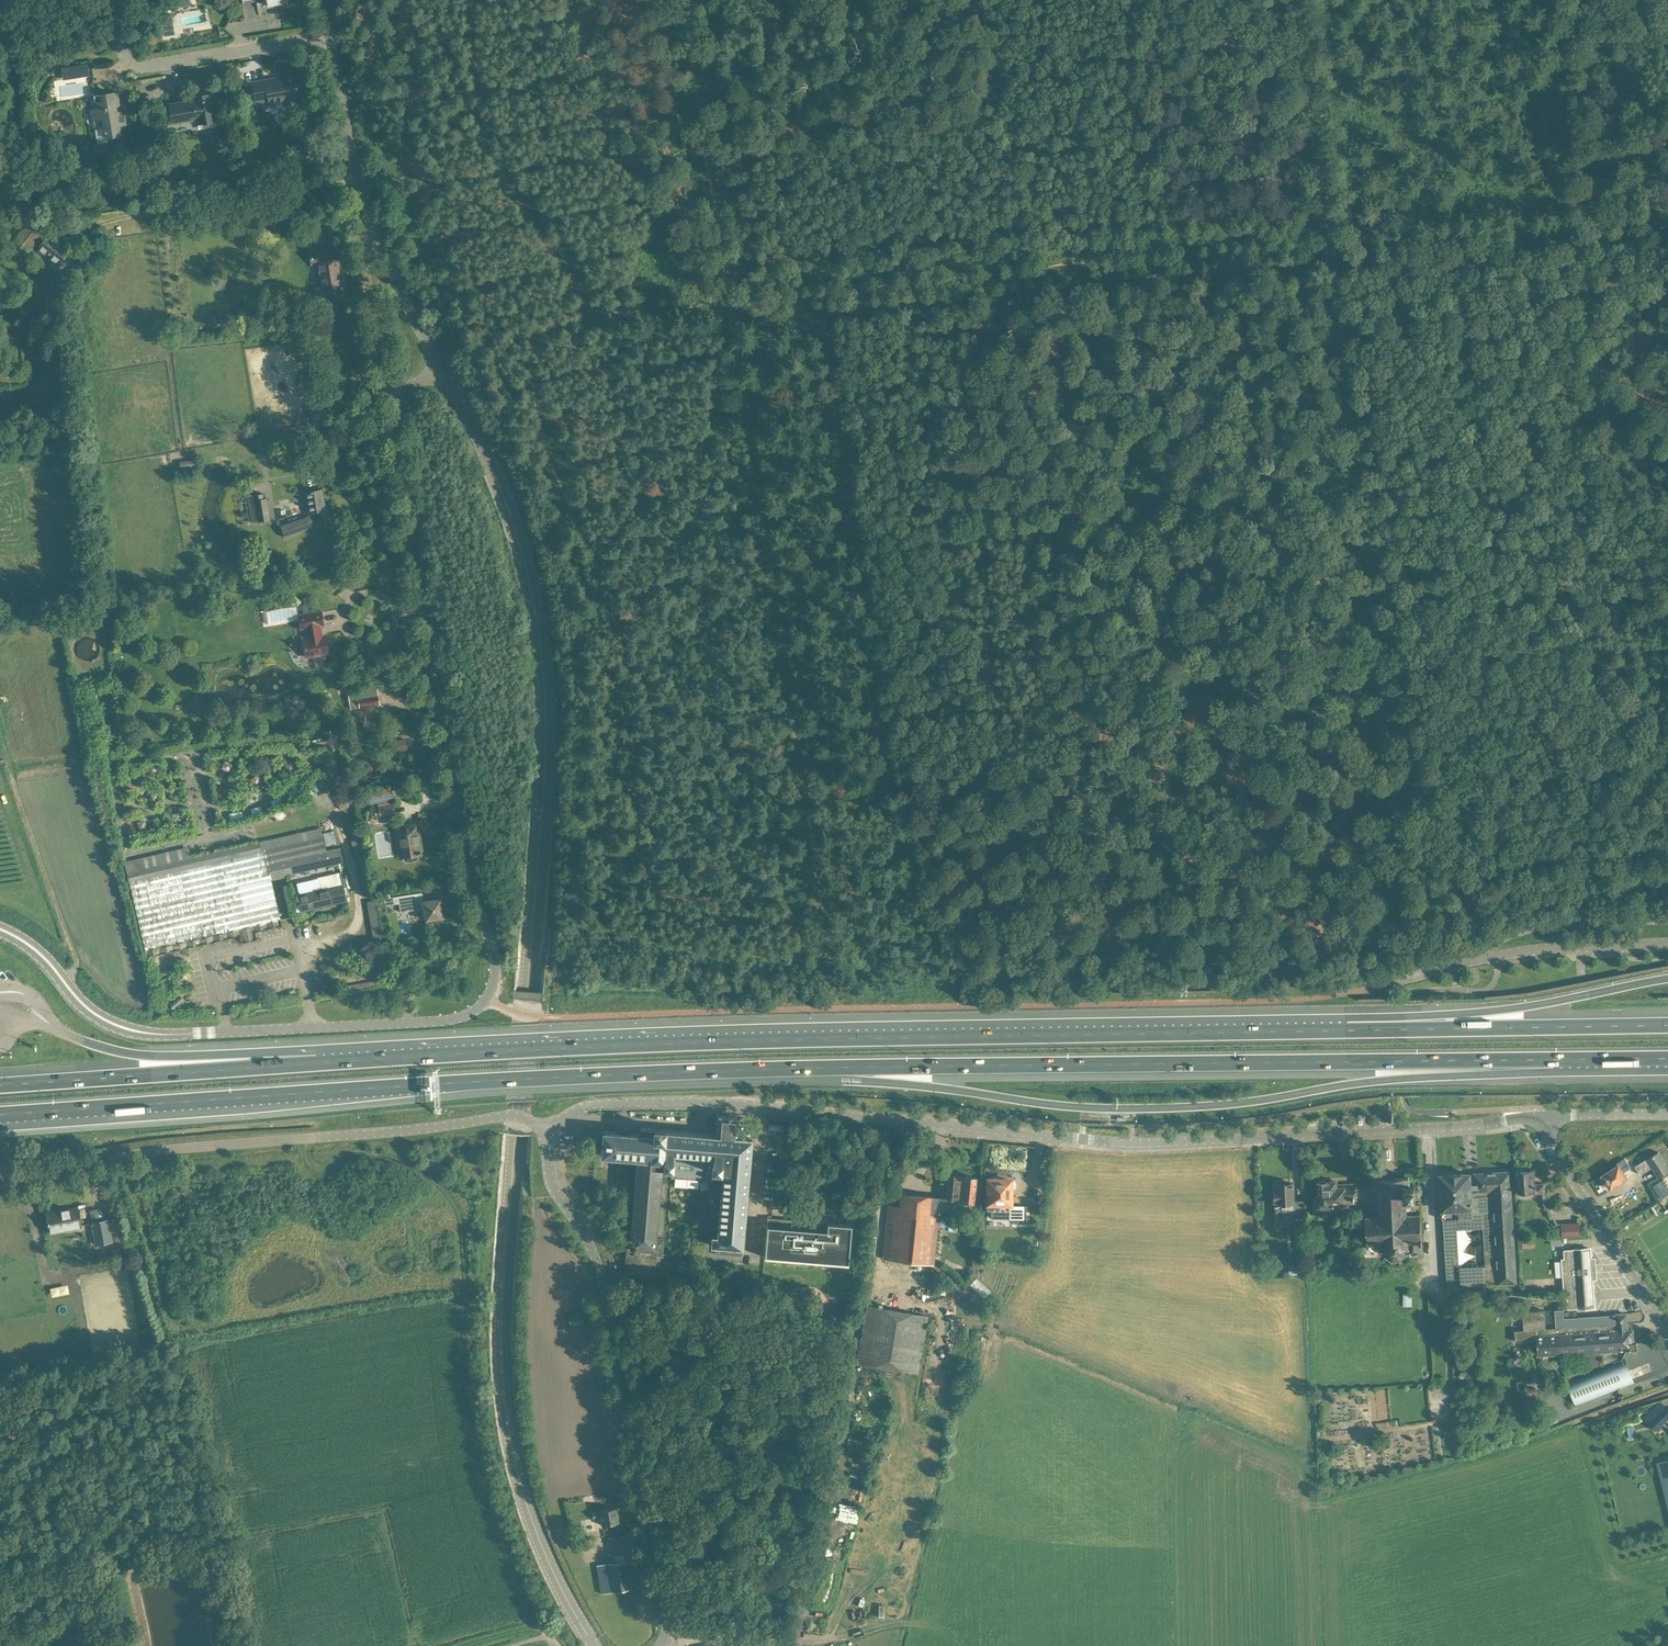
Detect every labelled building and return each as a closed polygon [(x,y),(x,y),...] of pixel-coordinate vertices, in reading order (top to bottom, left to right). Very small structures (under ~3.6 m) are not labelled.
[(170,15),(160,16),(164,36),(174,34),(170,15)] [(85,64),(74,66),(76,78),(90,75),(88,67),(86,67),(85,64)] [(300,98),(296,75),(281,78),(281,80),(273,81),(273,78),(252,82),(256,101),(268,98),(269,103),(270,103),(270,105),(272,107),(276,106),(277,104),(277,102),(283,101),(284,105),(299,103),(299,98),(300,98)] [(120,125),(126,124),(124,111),(117,112),(116,106),(120,105),(118,92),(94,95),(96,108),(90,109),(91,120),(104,118),(106,130),(105,130),(106,133),(107,132),(108,137),(121,135),(120,125)] [(173,123),(204,118),(205,123),(217,121),(212,93),(200,96),(201,98),(169,104),(173,123)] [(94,196),(96,204),(105,202),(103,194),(94,196)] [(28,252),(46,229),(30,217),(13,240),(28,252)] [(37,249),(50,259),(57,264),(68,250),(49,235),(37,249)] [(338,258),(332,259),(330,249),(323,250),(321,235),(308,237),(312,262),(319,261),(322,286),(315,287),(317,300),(325,299),(325,300),(330,300),(330,301),(339,299),(338,298),(343,298),(342,288),(344,288),(342,277),(338,258)] [(170,250),(183,250),(183,241),(171,240),(170,250)] [(50,307),(52,319),(58,318),(56,306),(50,307)] [(199,462),(183,463),(184,472),(199,472),(199,462)] [(312,527),(311,522),(321,518),(320,511),(326,510),(324,500),(323,501),(322,497),(324,497),(322,489),(304,491),(308,513),(309,513),(309,516),(308,516),(280,526),(284,537),(312,527)] [(258,521),(270,519),(266,497),(263,498),(263,493),(254,494),(258,521)] [(271,550),(261,551),(263,567),(273,566),(271,550)] [(322,611),(297,615),(299,630),(305,629),(307,649),(302,649),(303,657),(329,653),(326,635),(323,636),(321,625),(324,625),(322,611)] [(84,641),(85,655),(101,654),(99,639),(84,641)] [(377,684),(347,689),(350,709),(380,704),(377,684)] [(399,752),(412,750),(410,740),(397,742),(399,752)] [(203,780),(205,781),(206,757),(198,757),(197,769),(192,768),(190,793),(202,793),(203,780)] [(303,786),(292,794),(296,801),(308,793),(303,786)] [(371,807),(398,802),(396,794),(369,800),(371,807)] [(277,808),(287,804),(284,798),(275,802),(277,808)] [(89,803),(92,813),(98,811),(96,802),(89,803)] [(264,807),(254,811),(257,818),(266,814),(264,807)] [(395,814),(394,807),(371,810),(373,818),(395,814)] [(234,822),(247,821),(246,814),(234,814),(234,822)] [(421,851),(420,842),(419,842),(417,843),(415,833),(414,824),(395,827),(396,837),(399,854),(399,856),(403,856),(403,860),(404,861),(406,862),(414,861),(416,859),(416,857),(416,854),(422,853),(422,851),(421,851)] [(188,849),(126,863),(130,881),(146,950),(147,956),(228,938),(226,932),(253,926),(254,932),(281,925),(280,919),(270,878),(329,865),(326,851),(322,836),(264,850),(260,851),(259,842),(190,858),(188,849)] [(321,889),(298,894),(302,911),(346,901),(342,884),(321,889)] [(442,917),(439,899),(438,896),(428,897),(429,900),(421,902),(420,893),(397,897),(398,904),(400,913),(421,909),(423,920),(427,919),(428,922),(442,920),(441,917),(442,917)] [(398,904),(397,897),(390,898),(391,905),(398,904)] [(595,1134),(594,1154),(602,1155),(638,1158),(631,1245),(628,1245),(625,1272),(660,1275),(666,1184),(660,1184),(661,1165),(666,1165),(666,1163),(672,1164),(672,1173),(712,1176),(712,1167),(724,1167),(719,1237),(713,1237),(713,1245),(719,1246),(718,1255),(741,1257),(751,1139),(736,1138),(738,1117),(718,1116),(718,1120),(717,1119),(717,1121),(718,1121),(716,1136),(690,1134),(664,1132),(664,1130),(654,1129),(654,1131),(640,1130),(639,1136),(604,1132),(603,1134),(595,1134)] [(1635,1166),(1640,1174),(1652,1167),(1658,1177),(1667,1171),(1667,1166),(1658,1151),(1635,1166)] [(1618,1165),(1602,1175),(1610,1189),(1628,1178),(1621,1167),(1630,1162),(1627,1157),(1617,1163),(1618,1165)] [(1534,1170),(1532,1170),(1516,1171),(1516,1172),(1517,1190),(1516,1190),(1516,1191),(1517,1191),(1517,1193),(1545,1192),(1545,1183),(1535,1184),(1534,1170)] [(1510,1171),(1465,1174),(1465,1172),(1446,1173),(1446,1174),(1439,1174),(1441,1212),(1447,1299),(1459,1299),(1458,1285),(1516,1282),(1510,1171)] [(934,1265),(939,1213),(956,1214),(957,1200),(973,1201),(975,1177),(964,1176),(964,1177),(951,1175),(949,1189),(947,1188),(946,1198),(900,1193),(899,1206),(888,1204),(882,1259),(934,1265)] [(987,1206),(987,1211),(1012,1212),(1011,1220),(1023,1220),(1023,1206),(1012,1206),(1013,1177),(986,1177),(985,1206),(987,1206)] [(1363,1178),(1364,1188),(1364,1203),(1368,1203),(1368,1209),(1373,1209),(1373,1215),(1366,1215),(1367,1238),(1360,1238),(1361,1256),(1375,1256),(1376,1269),(1383,1269),(1383,1255),(1385,1253),(1385,1257),(1391,1262),(1401,1261),(1408,1253),(1407,1249),(1410,1249),(1410,1255),(1423,1254),(1422,1233),(1425,1233),(1424,1221),(1421,1222),(1421,1204),(1413,1204),(1412,1197),(1420,1196),(1423,1193),(1423,1188),(1419,1185),(1410,1185),(1410,1177),(1370,1179),(1370,1178),(1363,1178)] [(1364,1203),(1364,1188),(1358,1188),(1358,1182),(1338,1183),(1337,1179),(1317,1180),(1318,1197),(1315,1197),(1315,1210),(1332,1209),(1332,1212),(1342,1211),(1342,1204),(1364,1203)] [(1278,1189),(1275,1189),(1277,1223),(1284,1223),(1284,1212),(1283,1207),(1285,1207),(1285,1205),(1293,1204),(1294,1211),(1295,1223),(1305,1223),(1306,1222),(1304,1200),(1294,1201),(1293,1186),(1293,1185),(1293,1184),(1293,1183),(1278,1184),(1278,1189)] [(77,1207),(62,1210),(62,1213),(47,1216),(47,1213),(46,1213),(50,1233),(81,1227),(77,1207)] [(793,1220),(767,1217),(764,1256),(764,1257),(847,1264),(848,1263),(851,1225),(827,1223),(826,1226),(793,1223),(793,1220)] [(96,1244),(113,1241),(109,1219),(92,1223),(96,1244)] [(1579,1222),(1561,1223),(1562,1237),(1580,1235),(1579,1222)] [(976,1248),(975,1258),(982,1259),(984,1249),(976,1248)] [(1595,1258),(1590,1258),(1589,1248),(1564,1250),(1565,1258),(1562,1258),(1564,1290),(1562,1290),(1564,1309),(1594,1307),(1592,1279),(1597,1279),(1595,1258)] [(112,1259),(110,1250),(97,1253),(99,1261),(112,1259)] [(1291,1266),(1292,1277),(1309,1276),(1308,1265),(1291,1266)] [(934,1275),(932,1291),(940,1293),(943,1277),(934,1275)] [(973,1290),(985,1296),(989,1288),(976,1282),(973,1290)] [(1407,1295),(1407,1309),(1415,1309),(1416,1295),(1407,1295)] [(866,1306),(857,1363),(918,1373),(928,1316),(866,1306)] [(1633,1342),(1632,1330),(1628,1331),(1626,1314),(1616,1314),(1616,1317),(1564,1320),(1563,1309),(1555,1310),(1556,1327),(1546,1328),(1545,1310),(1523,1311),(1524,1329),(1514,1330),(1515,1342),(1538,1341),(1539,1353),(1637,1349),(1637,1342),(1633,1342)] [(570,1325),(584,1322),(583,1314),(568,1316),(570,1325)] [(1621,1362),(1567,1384),(1575,1406),(1625,1386),(1621,1362)] [(1665,1407),(1655,1417),(1661,1423),(1665,1419),(1667,1422),(1667,1410),(1665,1407)] [(881,1459),(886,1448),(881,1445),(875,1456),(881,1459)] [(1657,1462),(1667,1505),(1667,1459),(1657,1462)] [(49,1476),(38,1486),(48,1499),(56,1493),(53,1489),(53,1488),(53,1487),(56,1484),(49,1476)] [(574,1508),(588,1505),(587,1497),(573,1499),(574,1508)] [(619,1522),(616,1508),(592,1512),(593,1518),(601,1517),(602,1525),(619,1522)] [(854,1513),(853,1532),(860,1532),(861,1513),(854,1513)] [(630,1588),(625,1560),(597,1565),(602,1593),(630,1588)]
